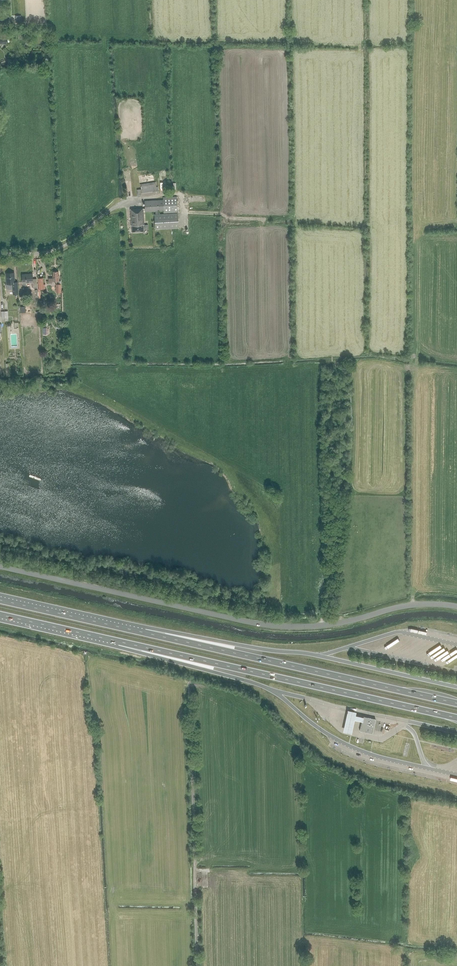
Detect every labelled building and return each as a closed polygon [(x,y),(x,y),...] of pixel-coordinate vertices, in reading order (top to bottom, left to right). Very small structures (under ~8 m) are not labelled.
[(159,193),(158,187),(156,187),(155,182),(140,184),(141,189),(137,189),(138,195),(142,195),(159,193)] [(177,197),(163,197),(163,200),(145,201),(145,209),(130,209),(131,226),(133,226),(133,232),(143,232),(142,229),(148,229),(148,225),(144,225),(143,212),(156,211),(156,214),(155,214),(155,229),(178,228),(177,214),(158,214),(158,211),(164,211),(164,213),(177,212),(177,197)] [(60,281),(59,281),(59,275),(58,275),(58,271),(53,272),(53,275),(52,275),(53,282),(56,281),(56,284),(56,289),(56,292),(61,292),(61,289),(61,283),(60,281)] [(6,274),(7,284),(7,289),(8,289),(9,289),(13,289),(13,294),(18,294),(17,282),(15,282),(14,273),(6,274)] [(33,287),(37,287),(36,279),(32,279),(32,274),(22,275),(22,283),(32,282),(33,287)] [(387,648),(397,641),(395,638),(385,645),(387,648)] [(429,659),(443,651),(441,647),(439,648),(436,642),(423,649),(429,659)] [(348,708),(344,730),(352,731),(355,718),(363,720),(364,715),(356,713),(357,710),(348,708)] [(372,734),(376,719),(363,716),(360,731),(372,734)]
